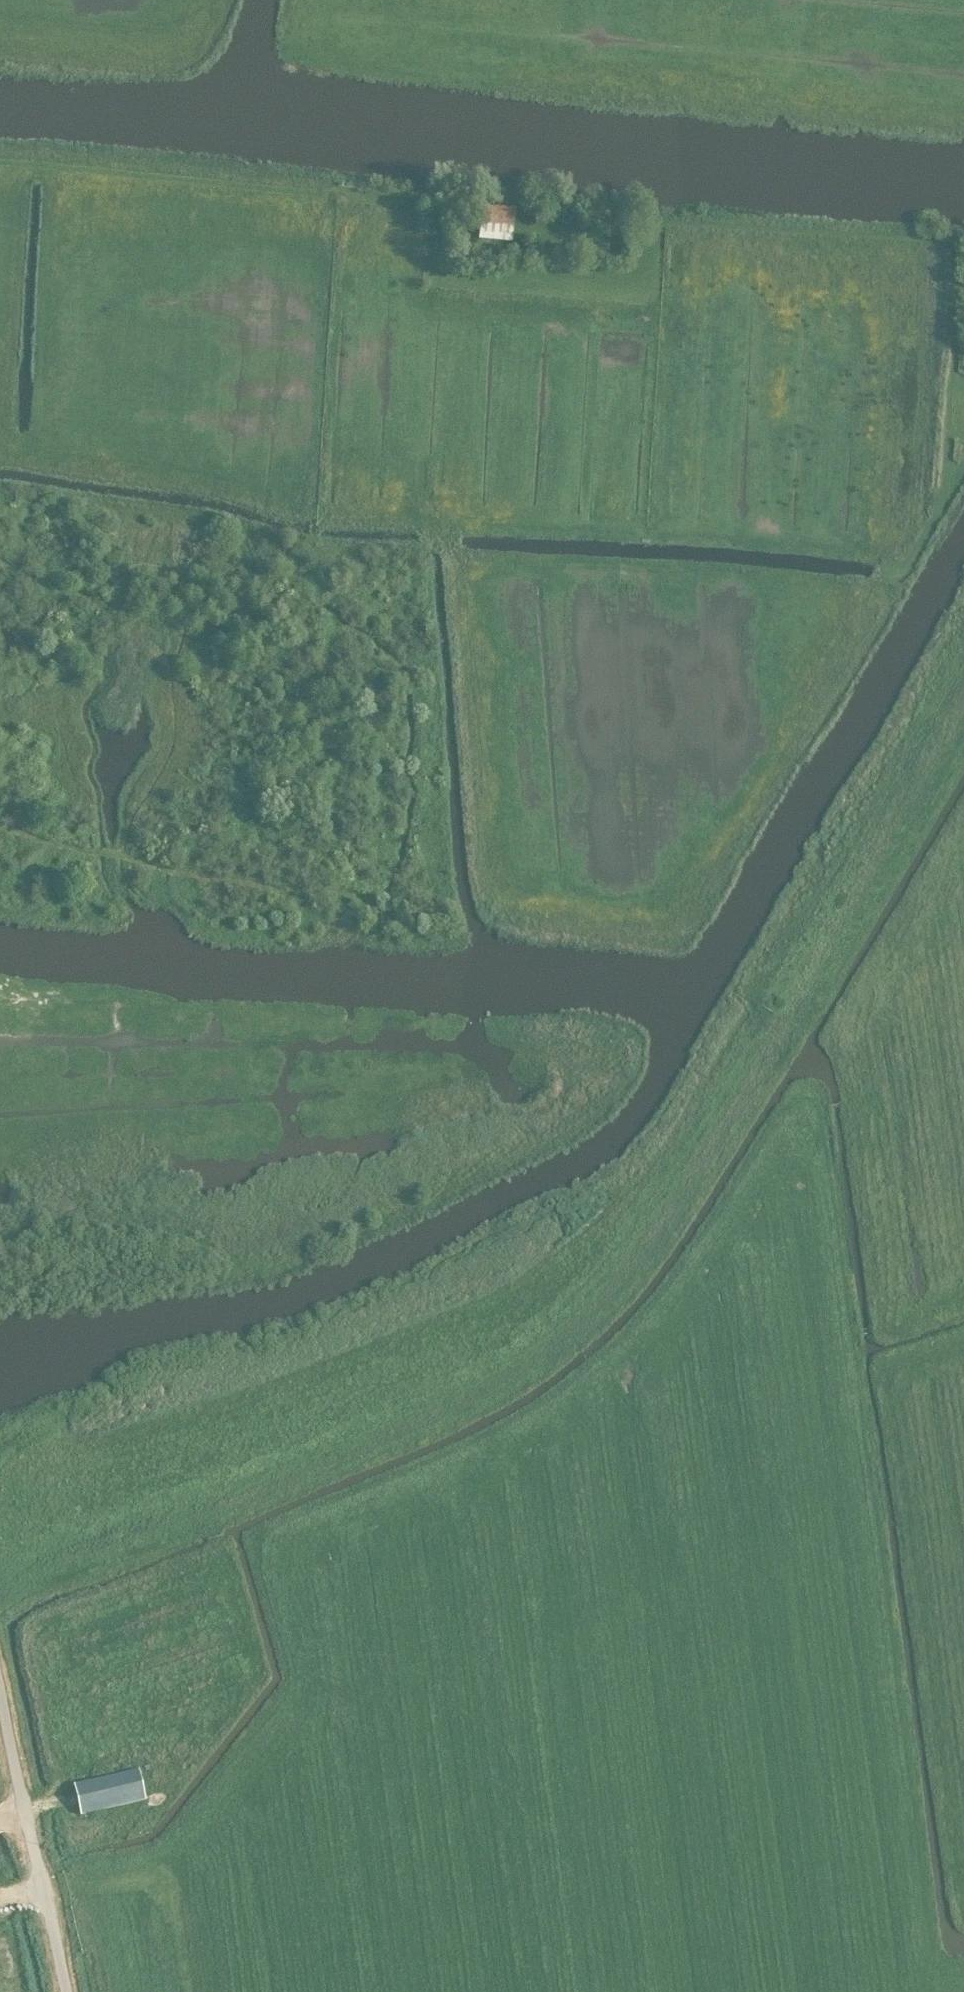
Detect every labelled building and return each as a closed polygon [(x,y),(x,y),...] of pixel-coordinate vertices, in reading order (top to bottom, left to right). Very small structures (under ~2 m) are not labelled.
[(514,209),(481,206),(479,236),(512,238),(514,209)] [(146,1799),(139,1769),(74,1784),(80,1814),(146,1799)]
